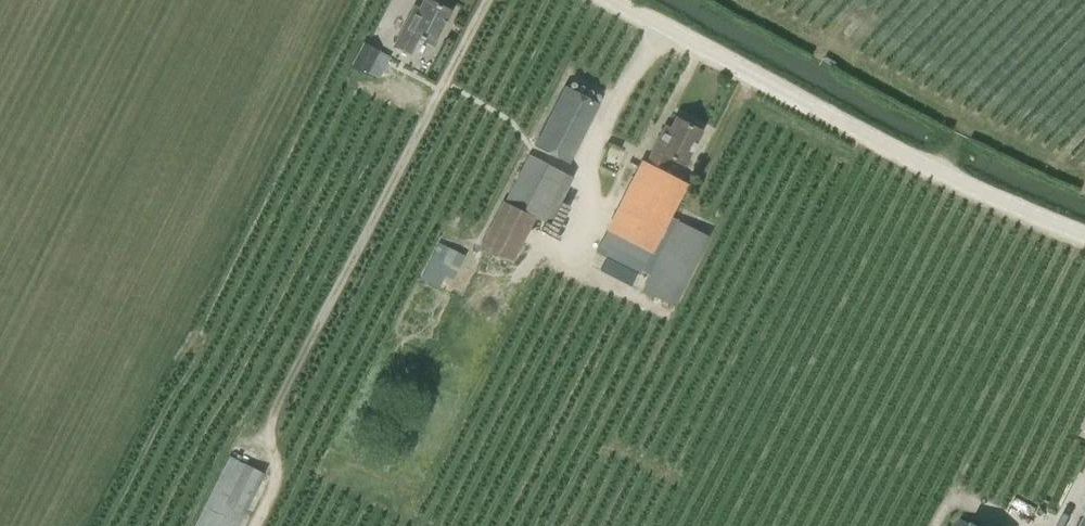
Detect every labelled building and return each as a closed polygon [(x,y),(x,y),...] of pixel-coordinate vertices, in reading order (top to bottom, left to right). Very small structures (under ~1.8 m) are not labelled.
[(433,46),(451,10),(431,0),(424,0),(420,8),(415,6),(394,46),(411,55),(419,39),(433,46)] [(380,50),(363,42),(352,64),(369,73),(380,50)] [(535,145),(569,162),(599,104),(564,87),(535,145)] [(664,125),(645,164),(661,173),(669,157),(684,164),(701,130),(676,118),(672,126),(664,125)] [(529,155),(506,200),(544,220),(554,202),(534,192),(548,165),(529,155)] [(608,229),(651,251),(669,216),(685,185),(661,173),(645,164),(642,163),(608,229)] [(535,218),(504,202),(480,249),(510,265),(535,218)] [(651,251),(640,272),(649,276),(642,290),(674,306),(710,236),(677,220),(669,216),(651,251)] [(438,242),(420,279),(439,288),(455,254),(457,252),(438,242)]
